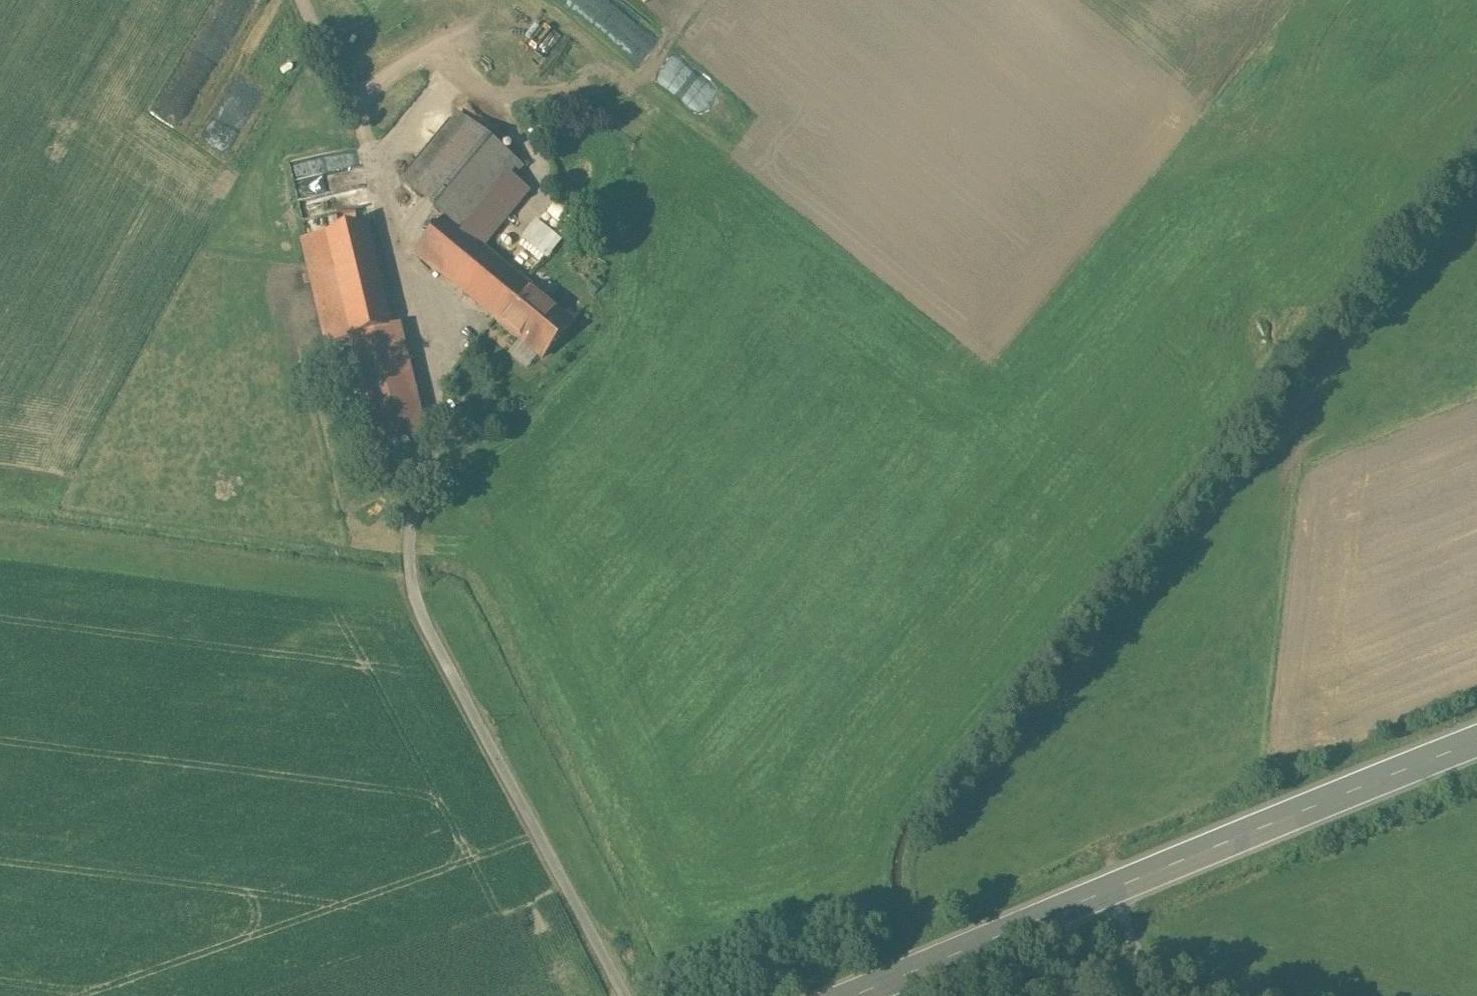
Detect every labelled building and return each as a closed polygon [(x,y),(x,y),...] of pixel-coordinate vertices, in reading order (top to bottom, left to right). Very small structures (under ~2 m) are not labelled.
[(594,10),(607,20),(617,8),(607,0),(580,0),(576,5),(569,0),(562,8),(583,25),(594,10)] [(522,167),(460,114),(403,182),(446,218),(447,217),(467,233),(513,178),(522,167)] [(302,198),(354,187),(350,168),(361,166),(357,148),(294,162),(302,198)] [(513,178),(467,233),(483,247),(529,191),(513,178)] [(467,233),(447,217),(446,218),(416,254),(503,326),(534,289),(483,247),(467,233)] [(550,259),(566,240),(540,218),(524,238),(550,259)] [(367,224),(304,238),(329,344),(352,338),(370,334),(391,329),(367,224)] [(534,289),(503,326),(542,358),(573,321),(534,289)] [(391,329),(370,334),(374,356),(397,350),(391,329)] [(397,350),(374,356),(370,334),(352,338),(376,447),(396,442),(391,420),(412,415),(397,350)] [(412,415),(391,420),(396,442),(417,437),(412,415)]
